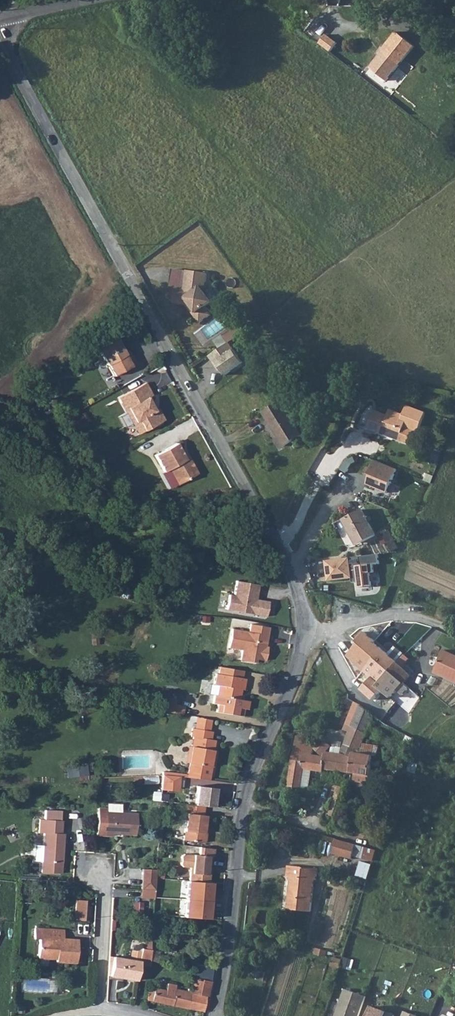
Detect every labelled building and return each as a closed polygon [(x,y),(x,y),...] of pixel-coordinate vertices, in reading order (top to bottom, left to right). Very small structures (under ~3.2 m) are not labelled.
[(386,53),(372,70),(387,82),(406,59),(402,55),(403,54),(403,52),(402,49),(400,48),(398,48),(397,48),(395,50),(389,45),(384,51),(386,53)] [(206,275),(175,270),(172,288),(176,289),(174,306),(187,308),(201,325),(212,317),(206,309),(213,304),(201,289),(207,284),(208,277),(206,275)] [(98,347),(113,375),(136,362),(132,354),(128,357),(117,336),(98,347)] [(230,343),(209,357),(219,371),(221,370),(225,376),(243,363),(230,343)] [(152,394),(145,382),(118,397),(121,402),(124,401),(135,421),(138,419),(144,430),(154,425),(156,425),(161,423),(162,420),(164,419),(157,408),(154,410),(150,403),(153,401),(149,396),(152,394)] [(124,401),(121,402),(138,433),(144,430),(138,419),(135,421),(124,401)] [(281,402),(263,412),(282,447),(300,437),(281,402)] [(427,414),(409,407),(405,416),(392,411),(390,417),(377,412),(375,408),(373,408),(372,408),(371,409),(366,422),(369,423),(367,429),(380,434),(414,448),(427,414)] [(84,412),(68,422),(74,431),(89,422),(84,412)] [(380,434),(367,429),(369,423),(366,422),(363,429),(380,436),(380,434)] [(154,454),(163,470),(168,467),(177,483),(197,472),(188,456),(184,458),(175,442),(154,454)] [(388,494),(398,470),(376,460),(367,485),(388,494)] [(358,509),(339,519),(353,545),(372,535),(358,509)] [(380,535),(384,545),(390,543),(393,551),(400,549),(392,530),(380,535)] [(379,555),(351,559),(352,567),(370,565),(380,564),(379,555)] [(351,559),(325,560),(329,583),(354,579),(352,567),(351,559)] [(370,565),(356,568),(359,588),(373,587),(370,565)] [(227,610),(267,617),(270,602),(257,600),(259,585),(237,581),(234,596),(230,595),(227,610)] [(232,630),(228,648),(242,650),(240,661),(256,663),(256,659),(266,661),(268,647),(266,647),(263,647),(265,637),(267,637),(269,628),(250,625),(249,632),(232,630)] [(356,642),(358,644),(367,652),(374,643),(375,642),(363,632),(356,642)] [(358,644),(348,657),(363,670),(374,658),(378,662),(385,653),(374,643),(367,652),(358,644)] [(447,679),(454,675),(454,656),(445,651),(434,673),(447,679)] [(385,653),(378,662),(389,672),(397,664),(385,653)] [(374,658),(363,670),(378,684),(383,678),(389,672),(378,662),(374,658)] [(397,664),(389,672),(403,684),(411,676),(397,664)] [(214,704),(218,705),(217,713),(242,717),(244,709),(248,709),(249,702),(240,700),(241,689),(244,690),(245,679),(242,679),(229,677),(231,669),(219,667),(218,675),(216,674),(214,685),(219,686),(217,695),(215,695),(214,704)] [(231,669),(229,677),(242,679),(243,671),(231,669)] [(389,672),(383,678),(397,691),(403,684),(389,672)] [(447,679),(454,683),(454,675),(447,679)] [(378,684),(376,686),(382,691),(390,698),(397,691),(383,678),(378,684)] [(370,681),(362,689),(363,691),(373,701),(379,694),(382,691),(376,686),(370,681)] [(382,691),(379,694),(387,701),(390,698),(382,691)] [(162,711),(170,712),(171,705),(174,705),(174,704),(175,698),(165,696),(162,711)] [(319,697),(317,702),(327,705),(329,701),(319,697)] [(170,712),(182,714),(183,706),(174,704),(174,705),(171,705),(170,712)] [(354,706),(350,714),(355,716),(351,727),(366,733),(372,719),(373,715),(360,705),(357,704),(356,707),(354,706)] [(344,730),(349,733),(344,745),(361,748),(362,744),(366,735),(366,733),(351,727),(355,716),(350,714),(347,720),(344,730)] [(366,733),(366,735),(372,737),(379,719),(373,715),(372,719),(366,733)] [(188,776),(210,779),(212,767),(213,767),(215,755),(213,755),(215,741),(211,740),(212,732),(192,728),(191,737),(194,737),(189,763),(190,763),(188,776)] [(296,740),(296,744),(307,745),(308,738),(301,737),(300,740),(296,740)] [(331,745),(322,738),(315,747),(323,754),(331,745)] [(315,746),(296,744),(289,787),(302,789),(305,769),(324,772),(324,769),(351,773),(354,756),(342,754),(341,754),(341,756),(327,753),(325,755),(325,758),(313,756),(315,746)] [(344,745),(341,754),(342,754),(354,756),(351,773),(356,774),(369,776),(373,757),(377,757),(379,747),(362,744),(361,748),(344,745)] [(163,787),(180,788),(181,776),(164,774),(163,787)] [(356,774),(354,782),(369,784),(371,777),(369,776),(356,774)] [(206,806),(216,808),(218,789),(200,786),(197,805),(206,806)] [(185,840),(206,843),(207,833),(202,832),(203,825),(205,826),(207,815),(205,815),(206,806),(197,805),(188,804),(186,813),(188,813),(185,840)] [(98,808),(97,835),(112,836),(112,833),(136,834),(137,813),(106,811),(106,807),(98,807),(98,808)] [(40,832),(44,832),(44,845),(43,861),(42,872),(62,873),(64,833),(63,833),(64,820),(41,819),(40,832)] [(355,846),(336,840),(331,854),(351,861),(355,846)] [(44,845),(36,844),(35,860),(43,861),(44,845)] [(191,867),(190,880),(210,881),(210,870),(209,868),(209,856),(215,856),(215,849),(200,847),(199,855),(184,854),(181,857),(181,864),(183,866),(191,867)] [(363,848),(359,859),(373,863),(376,852),(363,848)] [(369,879),(374,864),(362,861),(358,875),(369,879)] [(318,871),(289,867),(287,879),(293,879),(292,891),(289,890),(287,910),(310,913),(314,882),(317,882),(318,871)] [(142,889),(156,889),(157,870),(143,870),(142,889)] [(186,881),(185,900),(210,901),(211,883),(186,881)] [(75,920),(85,921),(86,901),(76,900),(75,920)] [(210,901),(185,900),(184,918),(209,919),(210,901)] [(35,941),(39,941),(38,959),(57,959),(57,962),(76,963),(77,940),(64,940),(64,932),(35,930),(35,941)] [(130,958),(140,959),(142,947),(139,944),(135,944),(132,946),(130,958)] [(139,963),(150,964),(151,959),(152,948),(142,947),(140,959),(139,963)] [(137,979),(139,963),(140,959),(130,958),(113,956),(110,976),(137,979)] [(194,978),(211,981),(213,974),(195,971),(194,978)] [(189,1009),(204,1012),(207,995),(209,995),(209,993),(211,981),(194,978),(192,988),(189,1009)] [(189,1009),(192,988),(189,987),(188,991),(177,988),(178,984),(169,983),(167,990),(152,987),(149,1000),(189,1009)] [(336,1015),(359,1015),(367,997),(345,989),(336,1015)] [(372,1005),(368,1015),(395,1015),(396,1015),(372,1005)]
